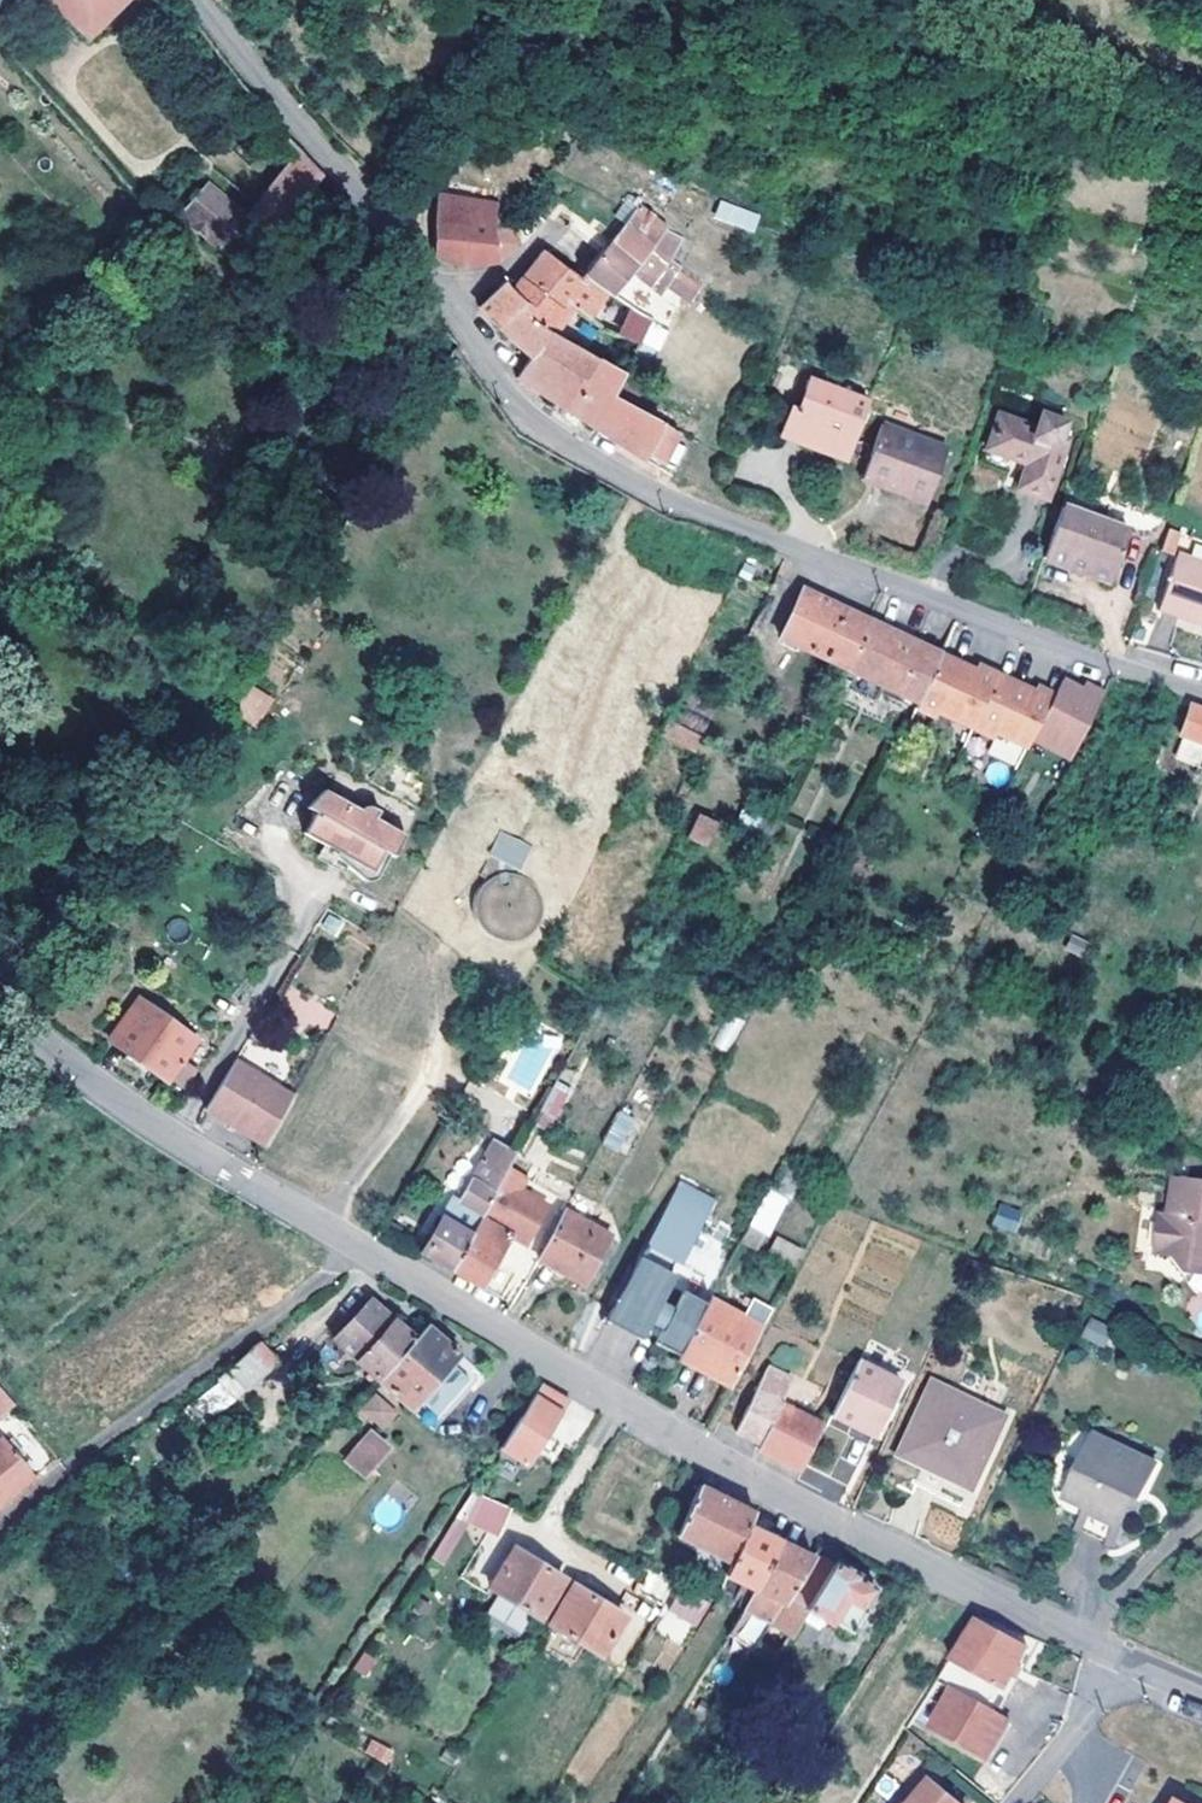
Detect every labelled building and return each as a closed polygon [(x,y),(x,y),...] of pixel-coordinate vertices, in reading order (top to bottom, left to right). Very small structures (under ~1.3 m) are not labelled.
[(82,42),(123,0),(39,0),(82,42)] [(244,269),(302,198),(319,178),(297,154),(247,212),(207,181),(178,216),(244,269)] [(437,194),(431,225),(428,258),(464,270),(479,267),(493,264),(490,232),(497,207),(437,194)] [(609,243),(605,249),(585,274),(606,290),(610,292),(629,267),(639,254),(661,263),(665,256),(681,236),(629,199),(614,215),(619,219),(607,241),(609,243)] [(754,232),(760,213),(719,200),(713,219),(754,232)] [(516,251),(504,218),(490,232),(493,264),(516,251)] [(606,290),(585,274),(580,281),(544,252),(530,270),(522,282),(561,311),(567,305),(589,319),(606,290)] [(676,264),(662,282),(686,299),(699,282),(676,264)] [(561,311),(522,282),(511,295),(499,285),(484,300),(475,309),(494,328),(513,309),(573,347),(589,319),(567,305),(561,311)] [(513,309),(494,328),(505,338),(525,357),(530,350),(608,398),(621,375),(591,357),(573,347),(513,309)] [(606,330),(591,357),(621,375),(637,343),(606,330)] [(530,350),(525,357),(512,378),(546,399),(655,471),(675,433),(608,398),(530,350)] [(843,463),(865,403),(806,379),(794,410),(787,408),(776,437),(843,463)] [(996,414),(983,448),(1023,462),(1019,474),(1015,488),(1043,497),(1064,438),(1056,435),(1062,420),(1038,412),(1032,426),(996,414)] [(879,423),(858,480),(924,501),(943,446),(879,423)] [(1023,462),(983,448),(980,461),(1019,474),(1023,462)] [(1127,530),(1059,506),(1039,558),(1108,583),(1127,530)] [(1191,624),(1194,617),(1201,619),(1201,566),(1176,557),(1157,613),(1191,624)] [(750,575),(741,571),(736,581),(746,585),(750,575)] [(775,643),(839,675),(864,625),(797,592),(775,643)] [(1191,624),(1191,629),(1201,633),(1201,619),(1194,617),(1191,624)] [(935,660),(864,625),(839,675),(910,711),(935,660)] [(935,660),(910,711),(931,721),(934,716),(968,732),(988,742),(990,737),(1022,752),(1026,743),(1053,695),(1034,687),(1032,693),(995,678),(974,669),(972,675),(935,660)] [(826,702),(898,735),(910,711),(839,675),(826,702)] [(1026,743),(1066,764),(1103,695),(1085,685),(1081,692),(1061,680),(1053,695),(1026,743)] [(233,710),(254,726),(274,700),(253,684),(233,710)] [(1190,710),(1180,731),(1181,733),(1179,740),(1201,749),(1201,714),(1190,710)] [(670,725),(667,743),(696,748),(699,730),(670,725)] [(1179,740),(1171,760),(1200,772),(1201,767),(1201,749),(1179,740)] [(306,819),(321,795),(315,793),(299,813),(306,819)] [(351,815),(321,795),(306,819),(308,820),(297,839),(316,850),(328,858),(326,863),(339,872),(354,882),(361,885),(370,881),(376,873),(382,860),(375,856),(387,835),(367,823),(371,817),(365,814),(359,813),(351,815)] [(696,813),(689,841),(714,847),(720,819),(696,813)] [(399,842),(387,835),(375,856),(382,860),(388,864),(399,842)] [(496,835),(486,854),(515,868),(525,849),(496,835)] [(516,926),(510,915),(524,907),(506,874),(475,891),(499,935),(516,926)] [(129,1055),(177,1087),(190,1068),(181,1062),(194,1042),(138,1002),(110,1042),(129,1055)] [(503,1068),(486,1059),(476,1077),(492,1087),(503,1068)] [(231,1129),(262,1150),(290,1098),(235,1062),(205,1112),(231,1129)] [(563,1089),(551,1083),(536,1112),(547,1118),(563,1089)] [(547,1118),(536,1112),(529,1125),(540,1132),(547,1118)] [(615,1115),(599,1143),(614,1150),(630,1123),(615,1115)] [(450,1202),(418,1255),(426,1260),(448,1273),(479,1219),(504,1171),(513,1154),(492,1144),(459,1207),(450,1202)] [(802,1163),(782,1154),(762,1192),(780,1202),(802,1163)] [(505,1237),(524,1247),(545,1207),(517,1192),(523,1180),(504,1171),(479,1219),(506,1236),(505,1237)] [(1154,1255),(1164,1256),(1175,1271),(1189,1260),(1194,1266),(1201,1274),(1201,1182),(1164,1176),(1157,1214),(1148,1213),(1142,1252),(1154,1255)] [(711,1199),(675,1179),(640,1246),(642,1246),(637,1257),(634,1256),(629,1266),(625,1264),(602,1305),(607,1307),(604,1312),(639,1331),(643,1323),(656,1330),(649,1343),(672,1356),(697,1310),(674,1297),(665,1314),(653,1308),(671,1275),(663,1270),(668,1260),(676,1264),(711,1199)] [(780,1202),(762,1192),(743,1226),(762,1237),(780,1202)] [(1000,1201),(991,1224),(1014,1234),(1023,1211),(1000,1201)] [(562,1211),(534,1261),(576,1285),(602,1236),(562,1211)] [(479,1219),(448,1273),(460,1280),(480,1291),(499,1301),(516,1274),(496,1263),(500,1256),(495,1254),(505,1237),(506,1236),(479,1219)] [(762,1237),(743,1226),(736,1238),(757,1248),(762,1237)] [(761,1258),(789,1273),(798,1255),(771,1240),(761,1258)] [(1164,1256),(1154,1255),(1176,1280),(1194,1266),(1189,1260),(1175,1271),(1164,1256)] [(701,1367),(729,1384),(769,1310),(750,1299),(737,1318),(730,1315),(705,1301),(673,1358),(689,1367),(693,1362),(701,1367)] [(358,1358),(377,1378),(410,1340),(368,1302),(342,1329),(365,1351),(358,1358)] [(639,1331),(604,1312),(600,1320),(634,1339),(639,1331)] [(1090,1316),(1081,1335),(1105,1347),(1114,1328),(1090,1316)] [(410,1340),(377,1378),(431,1429),(474,1384),(467,1377),(471,1372),(424,1327),(410,1340)] [(365,1351),(342,1329),(335,1338),(358,1358),(365,1351)] [(269,1365),(254,1344),(218,1369),(234,1390),(269,1365)] [(797,1368),(800,1348),(775,1345),(773,1365),(797,1368)] [(689,1367),(697,1374),(725,1390),(729,1384),(701,1367),(693,1362),(689,1367)] [(893,1384),(853,1363),(825,1415),(866,1434),(876,1416),(884,1419),(893,1404),(885,1400),(893,1384)] [(765,1370),(731,1433),(755,1445),(753,1450),(793,1472),(816,1426),(777,1405),(787,1383),(765,1370)] [(537,1387),(498,1449),(523,1465),(535,1446),(541,1437),(563,1403),(537,1387)] [(11,1404),(3,1394),(0,1391),(0,1413),(11,1404)] [(990,1419),(980,1414),(934,1393),(927,1391),(922,1394),(893,1454),(895,1460),(946,1483),(957,1488),(963,1485),(991,1425),(990,1419)] [(373,1395),(357,1411),(373,1426),(379,1431),(394,1415),(373,1395)] [(379,1431),(373,1426),(351,1451),(369,1468),(391,1442),(379,1431)] [(0,1438),(0,1503),(36,1474),(3,1435),(0,1438)] [(541,1437),(535,1446),(542,1451),(548,1441),(541,1437)] [(1108,1529),(1118,1526),(1132,1500),(1124,1496),(1130,1486),(1138,1490),(1143,1492),(1154,1471),(1091,1439),(1060,1498),(1085,1511),(1088,1519),(1108,1529)] [(835,1494),(838,1478),(848,1481),(853,1460),(815,1452),(807,1487),(835,1494)] [(882,1489),(932,1510),(945,1515),(957,1488),(946,1483),(895,1460),(882,1489)] [(484,1471),(472,1490),(486,1499),(499,1481),(484,1471)] [(499,1481),(486,1499),(495,1506),(508,1488),(499,1481)] [(1124,1496),(1132,1500),(1138,1490),(1130,1486),(1124,1496)] [(506,1515),(526,1524),(537,1507),(508,1488),(495,1506),(494,1509),(506,1515)] [(746,1528),(752,1514),(697,1490),(672,1541),(728,1565),(746,1528)] [(1077,1523),(1075,1526),(1073,1531),(1107,1548),(1110,1542),(1118,1526),(1108,1529),(1088,1519),(1085,1511),(1060,1498),(1053,1510),(1077,1523)] [(493,1541),(506,1515),(494,1509),(471,1499),(459,1526),(493,1541)] [(723,1578),(750,1592),(777,1543),(746,1528),(728,1565),(723,1578)] [(777,1543),(750,1592),(737,1616),(763,1630),(769,1621),(769,1620),(809,1557),(778,1541),(777,1543)] [(809,1557),(769,1620),(785,1632),(800,1611),(832,1560),(815,1549),(809,1557)] [(511,1550),(498,1569),(488,1587),(537,1617),(561,1580),(511,1550)] [(854,1576),(832,1560),(800,1611),(825,1627),(828,1624),(846,1636),(863,1612),(860,1609),(871,1590),(857,1580),(858,1578),(854,1576)] [(490,1565),(479,1582),(488,1587),(498,1569),(490,1565)] [(572,1586),(546,1623),(597,1654),(622,1617),(572,1586)] [(669,1608),(696,1625),(709,1604),(682,1587),(669,1608)] [(679,1645),(692,1625),(667,1610),(655,1631),(679,1645)] [(984,1627),(961,1667),(1002,1689),(1017,1664),(1025,1649),(984,1627)] [(1002,1689),(961,1667),(949,1688),(951,1689),(998,1717),(1025,1669),(1017,1664),(1002,1689)] [(998,1717),(951,1689),(928,1728),(984,1760),(1007,1722),(998,1717)] [(369,1740),(364,1755),(390,1763),(394,1748),(369,1740)] [(907,1802),(954,1802),(926,1780),(907,1802)]
